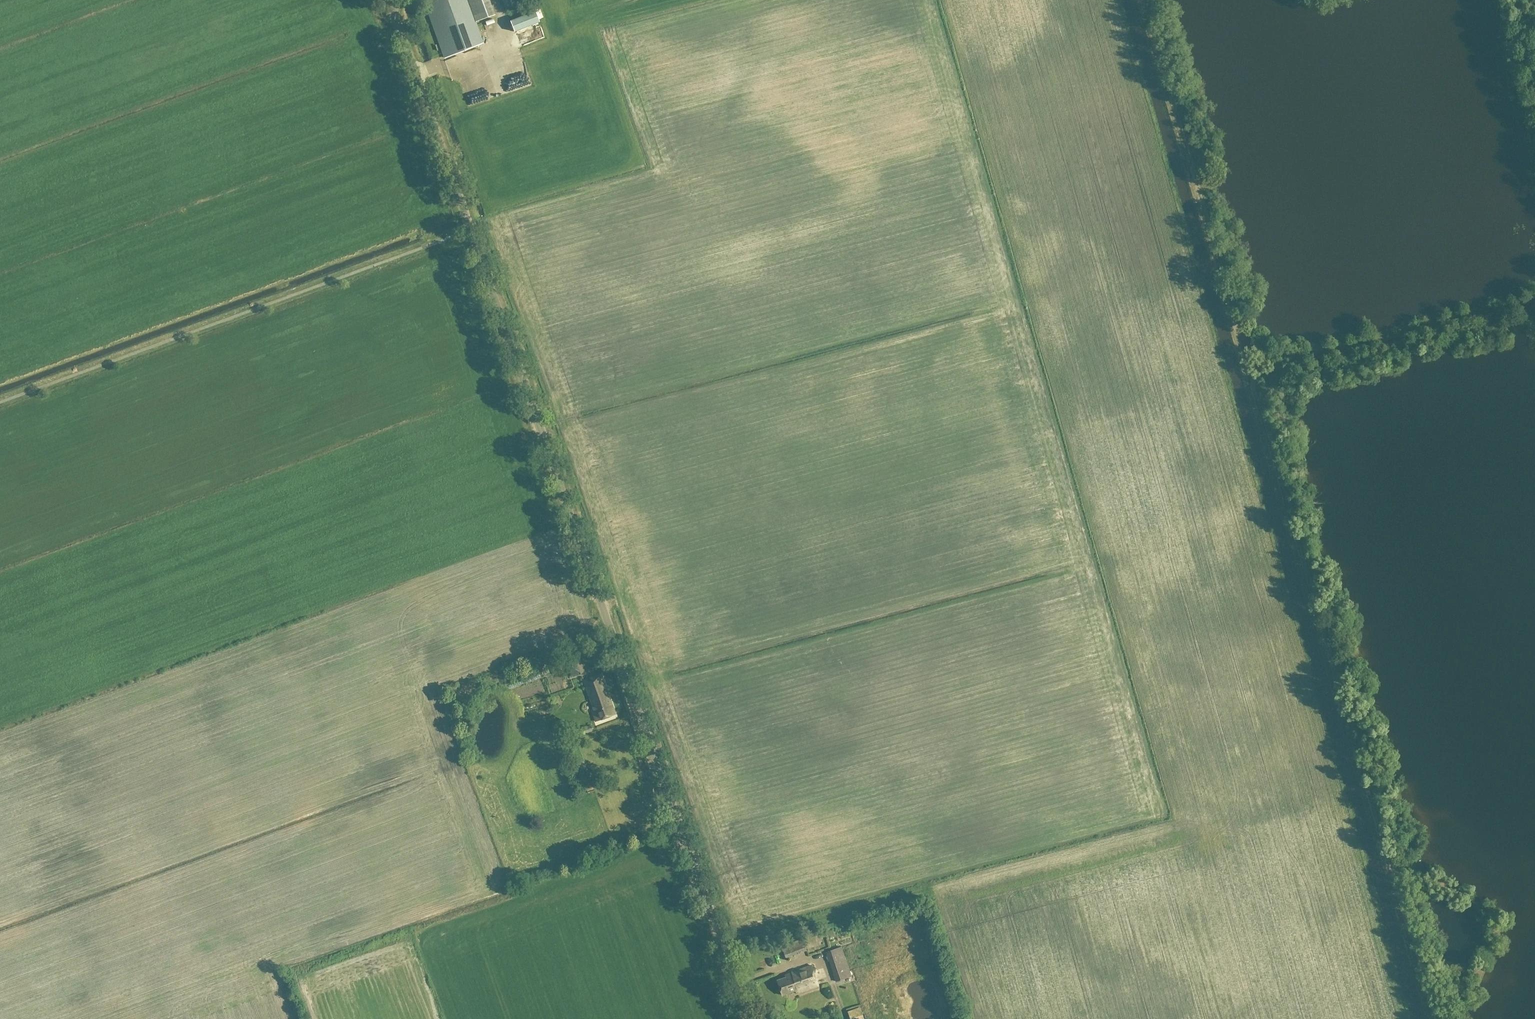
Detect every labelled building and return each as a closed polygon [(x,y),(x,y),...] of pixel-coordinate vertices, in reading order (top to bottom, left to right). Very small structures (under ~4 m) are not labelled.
[(444,58),(482,44),(474,22),(491,16),(485,0),(423,0),(444,58)] [(502,2),(506,11),(524,5),(523,0),(502,0),(502,2)] [(534,12),(509,21),(514,32),(539,23),(534,12)] [(590,651),(588,646),(577,651),(579,655),(590,651)] [(580,673),(573,653),(562,657),(569,677),(580,673)] [(594,711),(592,712),(595,722),(615,715),(601,674),(583,680),(594,711)] [(585,733),(584,729),(567,735),(568,739),(585,733)] [(589,777),(583,780),(586,787),(592,784),(589,777)] [(790,945),(782,948),(785,958),(794,954),(790,945)] [(846,962),(845,963),(840,948),(825,953),(830,968),(830,967),(832,973),(835,983),(851,977),(846,962)] [(810,966),(784,975),(785,978),(776,981),(781,996),(796,991),(797,993),(817,986),(810,966)]
